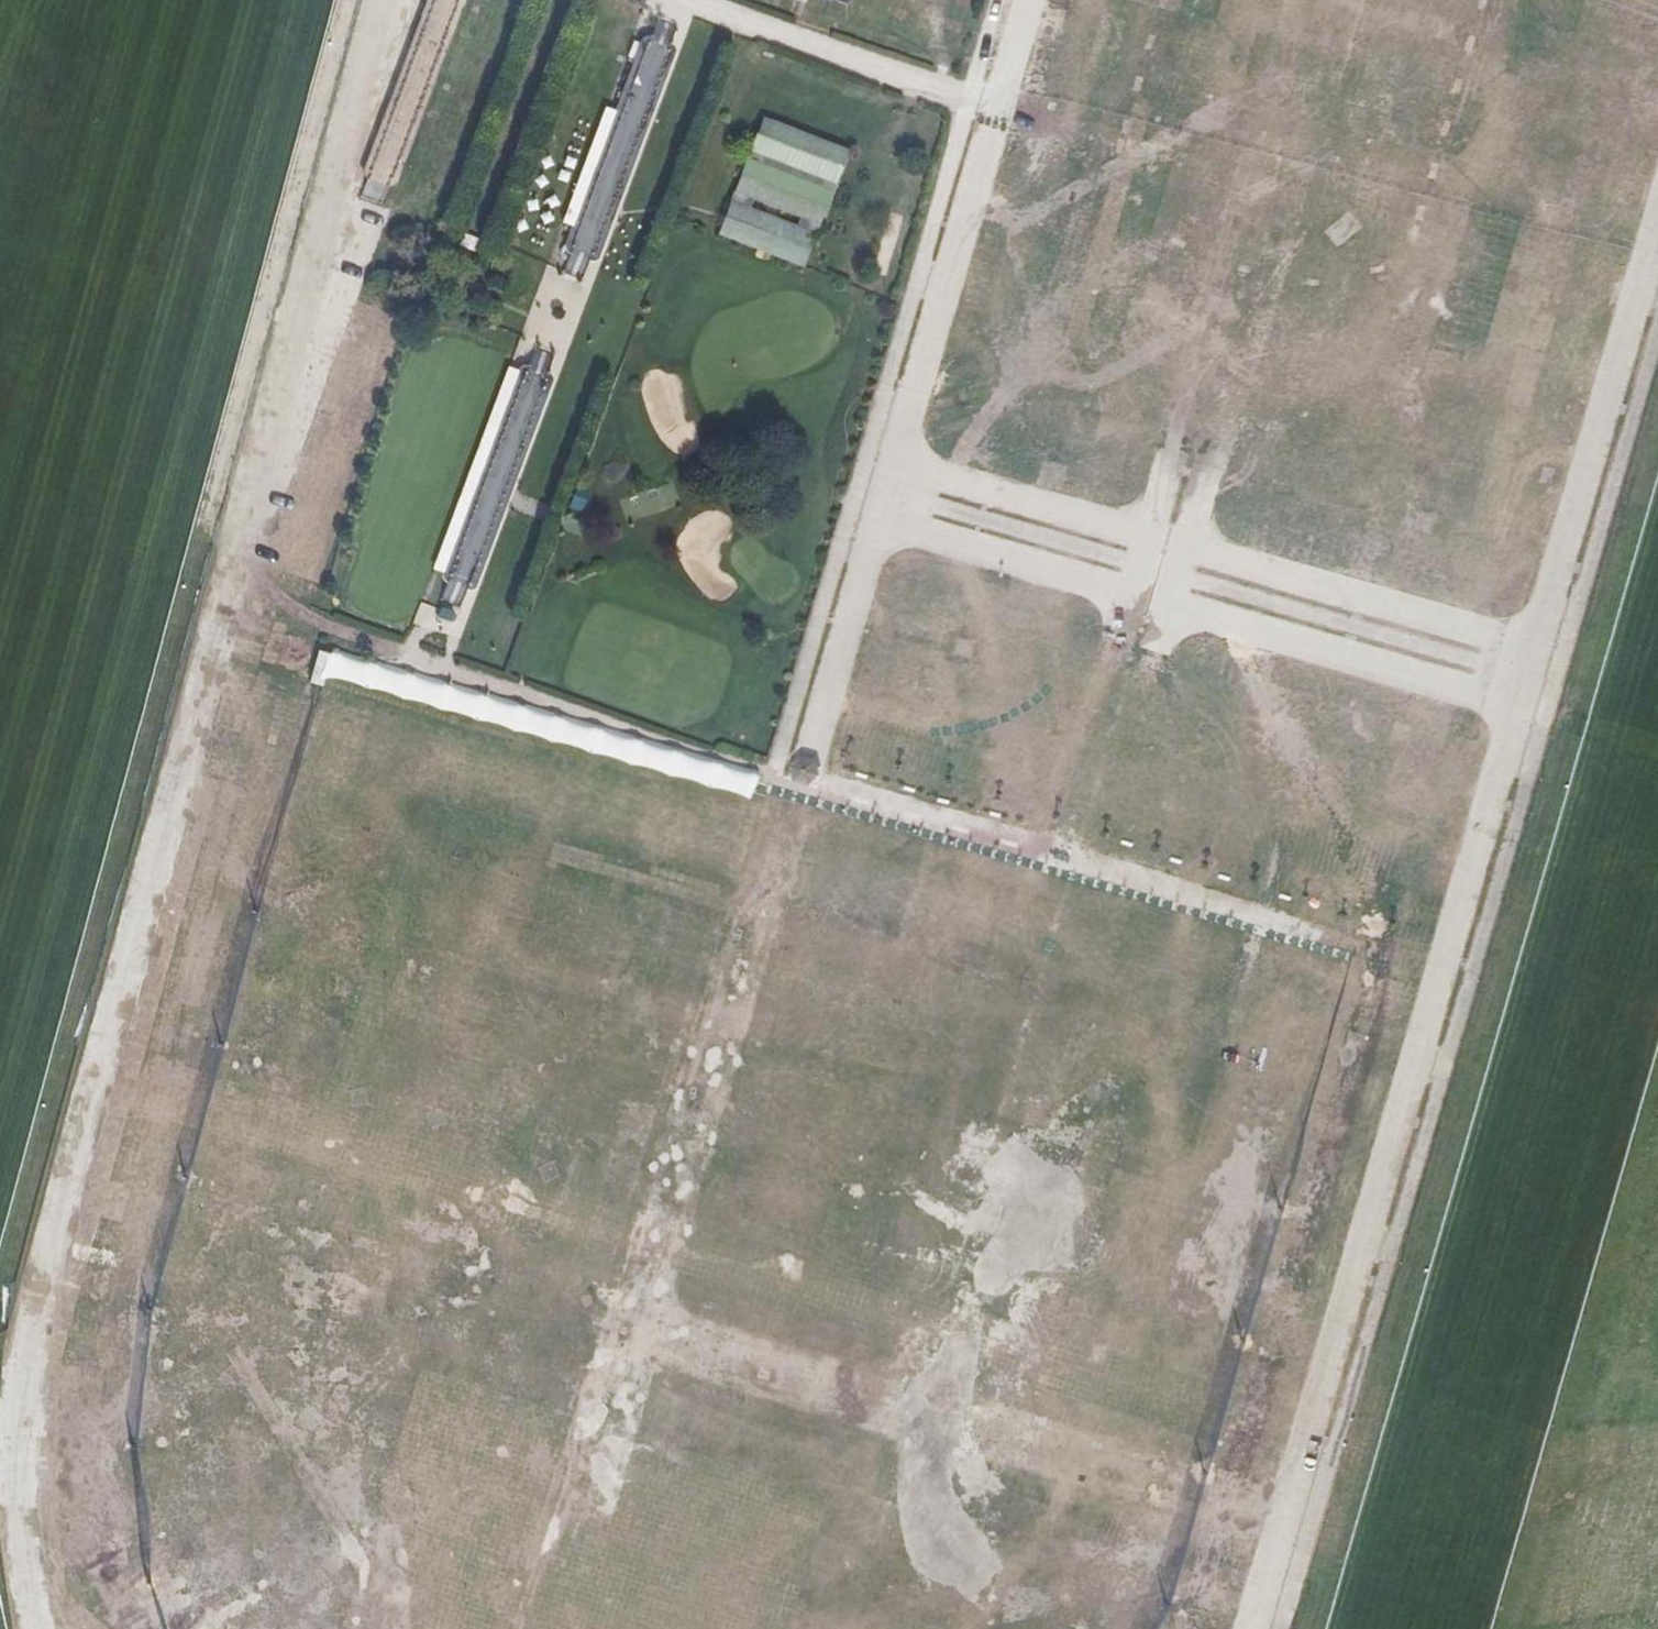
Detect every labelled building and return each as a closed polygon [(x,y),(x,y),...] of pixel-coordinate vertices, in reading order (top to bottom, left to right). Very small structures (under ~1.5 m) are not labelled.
[(377,201),(451,0),(430,0),(358,194),(377,201)] [(563,269),(580,276),(672,24),(655,18),(563,269)] [(717,232),(799,263),(842,150),(762,118),(717,232)] [(439,601),(457,608),(551,355),(533,348),(439,601)] [(1064,861),(1077,843),(1061,831),(1048,849),(1064,861)]
